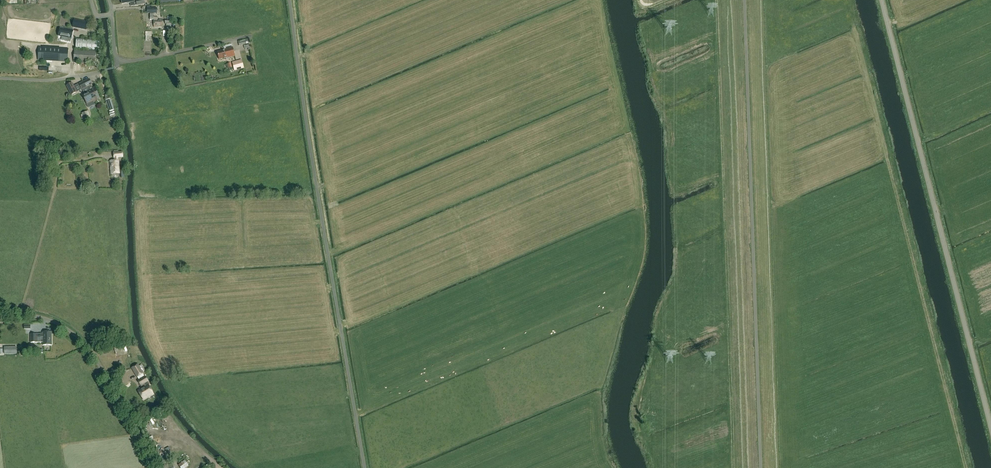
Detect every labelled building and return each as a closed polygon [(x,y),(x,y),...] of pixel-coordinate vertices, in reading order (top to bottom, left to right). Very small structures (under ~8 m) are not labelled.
[(154,27),(162,27),(163,20),(158,20),(158,18),(153,17),(153,13),(156,13),(156,8),(147,8),(147,9),(147,13),(150,13),(150,19),(154,19),(154,27)] [(74,20),(73,27),(86,30),(87,23),(74,20)] [(166,24),(166,30),(171,30),(171,24),(173,24),(172,29),(175,29),(175,20),(165,20),(165,24),(166,24)] [(60,28),(59,36),(63,37),(63,38),(72,39),(73,30),(66,29),(60,28)] [(76,49),(96,50),(97,39),(77,38),(76,49)] [(68,49),(39,47),(38,60),(67,62),(68,49)] [(227,53),(233,51),(232,47),(226,49),(217,52),(218,56),(227,54),(227,53)] [(75,49),(74,63),(95,64),(96,51),(75,49)] [(227,54),(218,56),(219,60),(228,57),(229,58),(235,56),(233,51),(227,53),(227,54)] [(242,60),(232,63),(234,71),(244,68),(242,60)] [(89,78),(83,81),(94,102),(97,101),(97,99),(100,98),(94,86),(91,88),(89,84),(91,83),(89,78)] [(94,102),(83,81),(78,83),(81,88),(82,88),(83,90),(84,89),(85,91),(81,93),(83,96),(87,104),(91,102),(92,103),(94,102)] [(77,92),(72,83),(66,86),(71,95),(77,92)] [(115,113),(111,99),(106,100),(109,112),(112,111),(113,114),(115,113)] [(90,118),(88,111),(82,113),(82,114),(80,115),(82,119),(83,118),(83,120),(90,118)] [(111,174),(119,174),(118,158),(123,157),(123,151),(113,152),(114,161),(110,161),(111,174)] [(52,345),(52,332),(43,332),(43,334),(40,334),(40,335),(37,335),(37,334),(30,334),(30,343),(43,343),(43,345),(52,345)] [(141,365),(139,366),(138,364),(131,368),(137,378),(144,374),(143,373),(146,371),(141,365)] [(143,400),(154,394),(149,386),(151,385),(149,382),(148,382),(145,377),(138,381),(141,386),(143,385),(144,386),(137,390),(143,400)]
